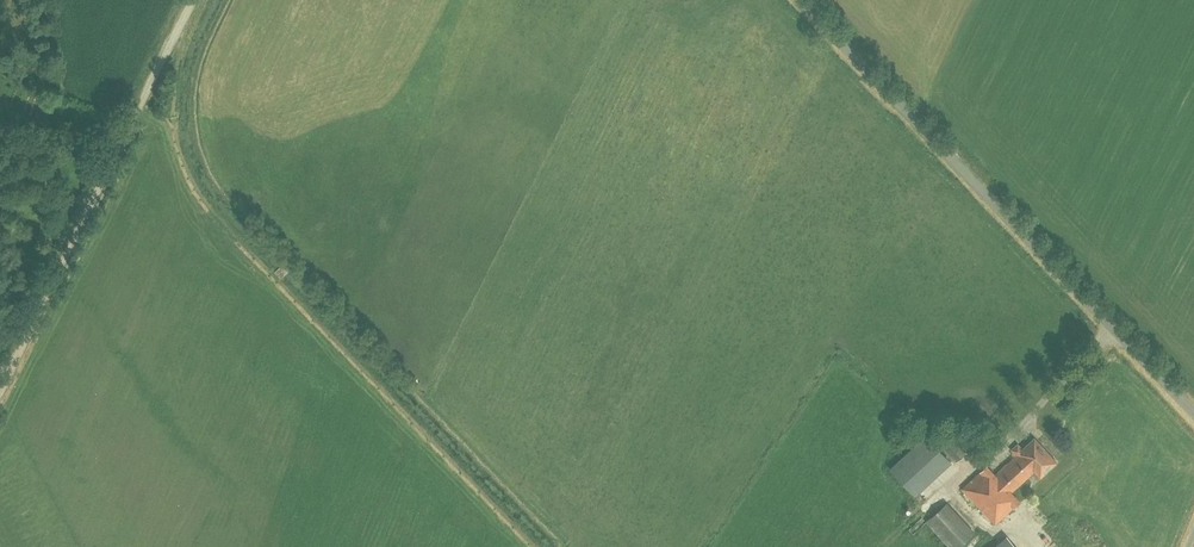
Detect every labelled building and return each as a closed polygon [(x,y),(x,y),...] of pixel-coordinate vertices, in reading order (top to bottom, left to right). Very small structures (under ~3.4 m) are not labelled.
[(976,444),(959,426),(940,444),(957,462),(976,444)] [(962,488),(973,499),(967,503),(970,505),(968,506),(977,515),(983,510),(995,524),(1021,501),(1012,492),(1036,471),(1041,477),(1057,462),(1035,438),(1024,448),(1018,442),(1011,449),(1017,455),(996,474),(988,464),(962,488)] [(947,502),(926,522),(950,546),(959,546),(975,533),(947,502)] [(1007,538),(996,546),(1015,546),(1007,538)]
